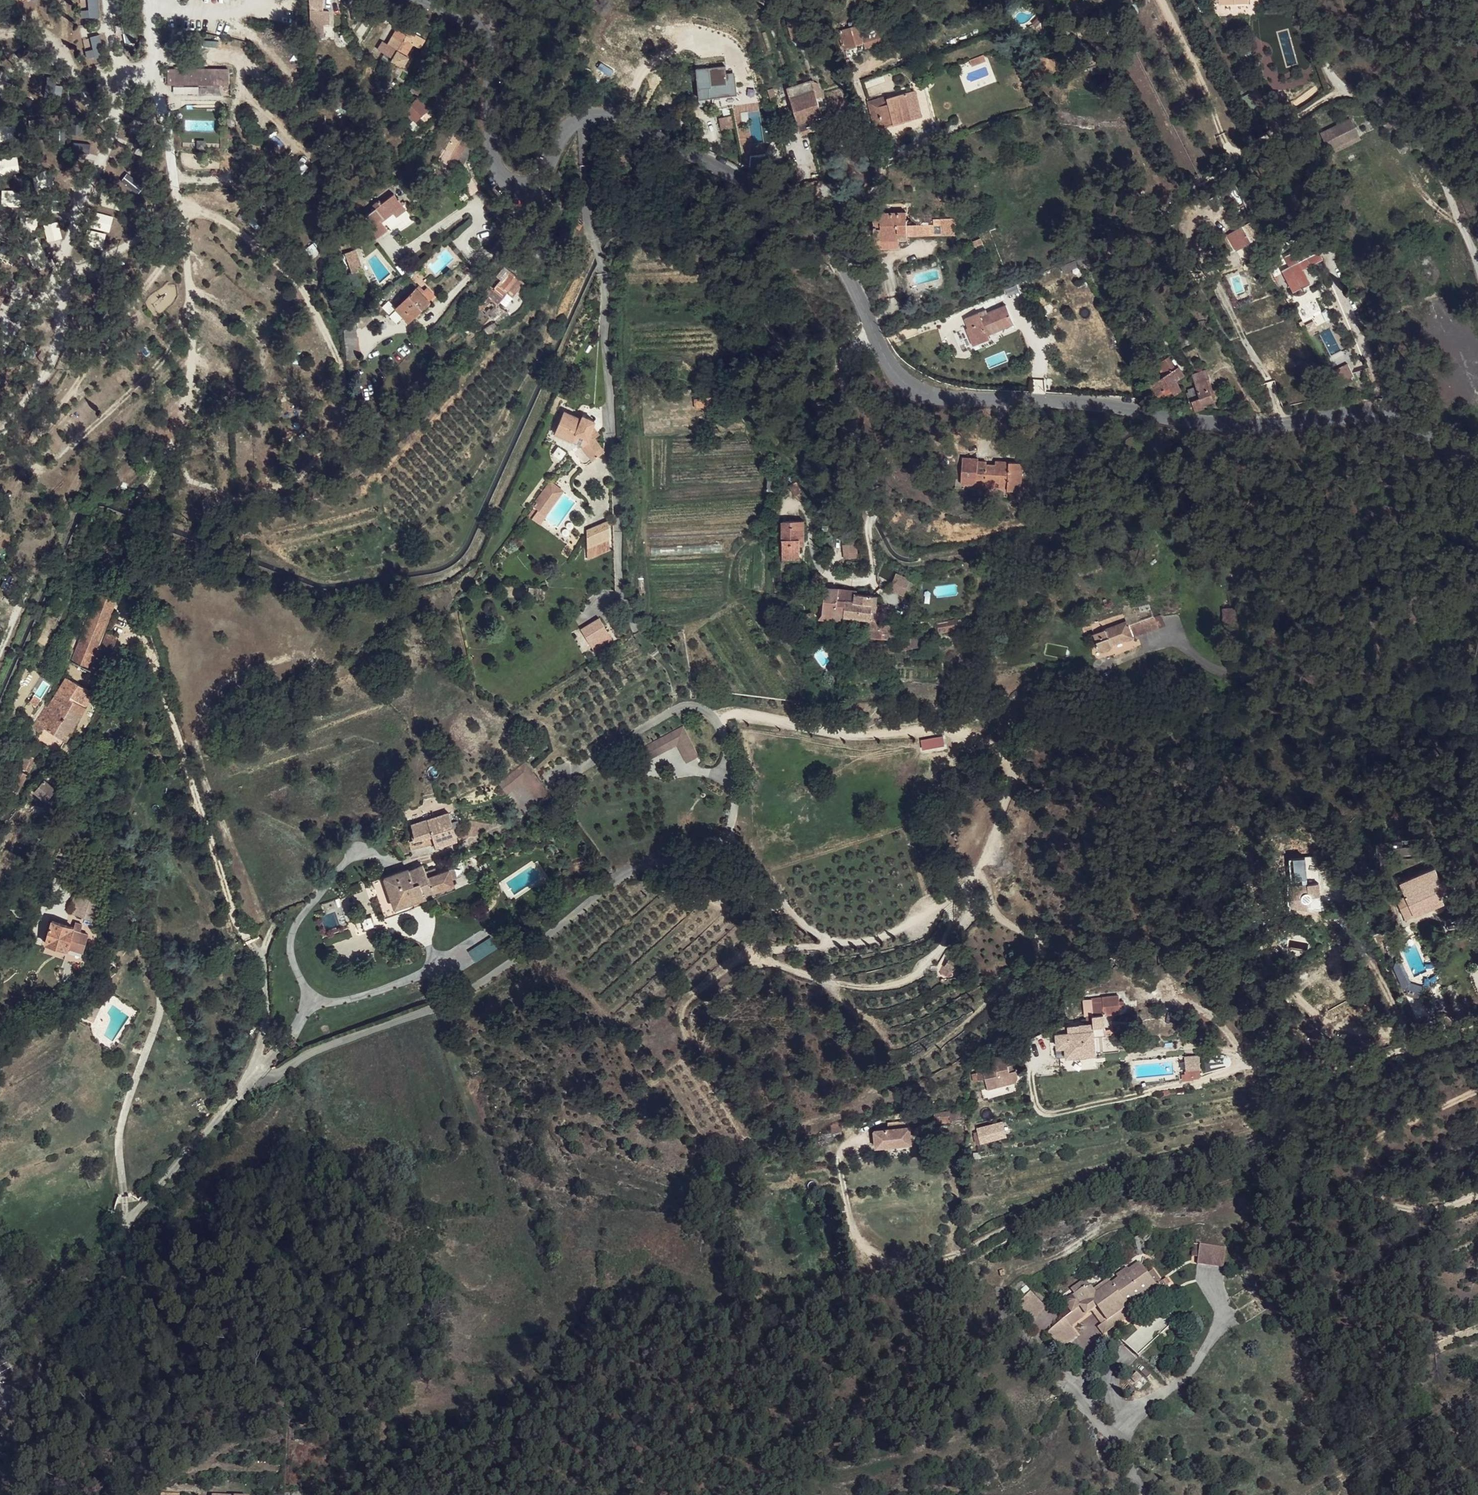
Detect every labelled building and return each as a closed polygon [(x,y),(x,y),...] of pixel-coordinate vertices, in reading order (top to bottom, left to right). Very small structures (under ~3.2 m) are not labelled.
[(323,24),(316,24),(315,10),(322,11),(323,0),(309,0),(310,10),(311,31),(316,31),(317,38),(324,37),(323,24)] [(750,3),(752,10),(765,7),(764,0),(762,0),(750,3)] [(880,18),(858,25),(864,42),(866,48),(888,41),(880,18)] [(858,25),(839,31),(845,48),(864,42),(858,25)] [(378,49),(393,59),(392,61),(403,67),(408,58),(406,56),(413,44),(420,48),(425,39),(408,29),(405,34),(402,32),(397,28),(388,44),(383,41),(378,49)] [(984,55),(970,60),(972,67),(986,61),(984,55)] [(700,99),(710,98),(710,88),(712,88),(712,85),(727,85),(725,67),(697,69),(700,99)] [(168,79),(168,83),(229,83),(229,69),(168,69),(168,79)] [(812,80),(788,88),(801,131),(824,124),(832,121),(830,113),(822,115),(817,98),(822,97),(818,83),(814,82),(812,82),(812,80)] [(727,85),(712,85),(712,88),(715,88),(716,97),(728,96),(727,85)] [(916,91),(906,94),(912,119),(922,116),(916,91)] [(887,96),(868,101),(875,127),(883,125),(884,127),(912,119),(906,94),(888,99),(887,96)] [(404,111),(415,122),(428,109),(417,98),(404,111)] [(772,101),(759,101),(763,119),(776,116),(772,101)] [(731,108),(732,114),(744,113),(743,106),(731,108)] [(718,118),(720,130),(735,127),(732,115),(718,118)] [(1321,134),(1329,149),(1358,135),(1351,120),(1321,134)] [(832,121),(824,124),(827,133),(835,130),(832,121)] [(442,160),(454,167),(467,144),(461,140),(465,132),(460,129),(458,133),(457,132),(455,136),(442,160)] [(1329,149),(1331,154),(1361,140),(1358,135),(1329,149)] [(467,144),(454,167),(460,171),(473,147),(467,144)] [(762,161),(749,162),(750,169),(763,168),(762,161)] [(465,182),(471,194),(478,189),(472,177),(465,182)] [(360,219),(375,238),(387,229),(382,221),(393,213),(403,206),(395,194),(382,203),(380,200),(373,205),(375,208),(360,219)] [(393,213),(397,217),(406,210),(403,206),(393,213)] [(899,239),(907,239),(907,236),(907,225),(907,212),(874,212),(875,237),(882,237),(882,240),(899,239)] [(941,234),(957,234),(957,218),(940,218),(941,224),(941,234)] [(1246,229),(1245,229),(1252,242),(1258,238),(1249,223),(1244,226),(1246,229)] [(941,224),(907,225),(907,236),(941,234),(941,224)] [(1240,236),(1235,239),(1238,245),(1244,246),(1252,242),(1245,229),(1243,226),(1237,230),(1240,236)] [(875,237),(875,249),(899,248),(899,239),(882,240),(882,237),(875,237)] [(980,238),(973,241),(975,246),(983,243),(980,238)] [(535,244),(529,239),(519,251),(525,256),(535,244)] [(1273,242),(1262,241),(1260,251),(1271,253),(1273,242)] [(1120,243),(1110,247),(1112,253),(1123,248),(1120,243)] [(1303,247),(1285,257),(1290,266),(1282,271),(1293,293),(1310,283),(1303,270),(1323,259),(1318,251),(1308,257),(1303,247)] [(1109,248),(1093,255),(1096,261),(1112,254),(1109,248)] [(354,249),(344,251),(349,271),(355,270),(354,266),(359,265),(354,249)] [(1091,255),(1077,261),(1079,266),(1093,260),(1091,255)] [(13,268),(15,263),(0,256),(0,263),(13,268)] [(1077,261),(1062,267),(1064,272),(1079,266),(1077,261)] [(496,276),(500,280),(508,270),(504,266),(496,276)] [(484,291),(497,303),(498,304),(507,292),(512,297),(524,282),(508,270),(500,280),(493,288),(490,286),(484,291)] [(7,280),(1,293),(5,294),(10,282),(7,280)] [(419,285),(416,288),(429,301),(434,296),(428,289),(424,291),(419,285)] [(429,301),(416,288),(395,308),(408,322),(423,307),(425,309),(431,303),(429,301)] [(383,296),(386,300),(393,294),(390,290),(383,296)] [(488,313),(491,316),(500,308),(498,304),(497,303),(488,313)] [(983,321),(981,316),(979,313),(965,319),(969,328),(972,327),(979,344),(990,339),(988,334),(1014,323),(1007,305),(987,314),(989,318),(983,321)] [(500,308),(491,316),(498,322),(508,312),(500,308)] [(344,330),(347,359),(360,358),(355,321),(344,330)] [(483,328),(488,335),(498,328),(494,321),(483,328)] [(1149,378),(1143,383),(1150,396),(1156,394),(1158,397),(1165,393),(1166,395),(1168,394),(1173,391),(1176,395),(1182,390),(1171,373),(1176,369),(1168,357),(1159,363),(1162,368),(1161,369),(1161,370),(1161,373),(1164,377),(1157,381),(1154,376),(1149,379),(1149,378)] [(1190,392),(1188,393),(1190,401),(1188,401),(1191,410),(1195,408),(1196,410),(1204,408),(1203,405),(1214,401),(1206,379),(1209,379),(1205,370),(1192,375),(1197,387),(1189,390),(1190,392)] [(1209,379),(1206,379),(1214,401),(1216,400),(1209,379)] [(563,412),(554,434),(581,445),(592,460),(604,451),(594,438),(590,433),(593,426),(595,421),(582,415),(580,418),(563,412)] [(599,434),(593,426),(590,433),(594,438),(599,434)] [(963,458),(961,483),(986,485),(986,481),(1009,483),(1009,486),(1008,490),(1018,490),(1019,482),(1021,482),(1022,463),(1000,461),(1000,465),(995,465),(987,464),(987,462),(978,461),(978,459),(963,458)] [(780,472),(769,471),(768,479),(779,480),(780,472)] [(779,480),(768,479),(767,491),(778,491),(779,480)] [(545,490),(533,506),(535,508),(533,511),(536,514),(538,511),(541,512),(553,496),(545,490)] [(587,529),(587,547),(609,538),(608,520),(587,529)] [(783,522),(783,554),(800,554),(800,545),(800,539),(804,539),(804,522),(783,522)] [(857,543),(842,543),(842,559),(857,559),(857,543)] [(897,573),(890,589),(904,595),(907,589),(911,579),(897,573)] [(917,581),(911,579),(907,589),(912,591),(917,581)] [(826,587),(823,613),(841,614),(844,615),(846,599),(848,590),(826,587)] [(99,590),(72,662),(89,669),(118,598),(99,590)] [(856,590),(848,590),(846,599),(854,600),(855,593),(856,590)] [(846,599),(844,615),(844,616),(871,619),(873,596),(855,593),(854,600),(846,599)] [(1223,609),(1224,624),(1237,623),(1235,608),(1223,609)] [(1160,615),(1153,617),(1158,628),(1165,626),(1160,615)] [(1128,621),(1094,634),(1100,649),(1101,650),(1104,651),(1110,648),(1112,647),(1112,646),(1112,645),(1143,633),(1144,634),(1158,628),(1153,617),(1130,625),(1128,621)] [(593,652),(612,641),(598,618),(579,629),(593,652)] [(929,626),(931,634),(958,628),(956,620),(929,626)] [(881,623),(881,629),(871,629),(871,637),(898,638),(898,625),(881,623)] [(107,632),(92,670),(103,675),(116,635),(107,632)] [(866,641),(866,650),(883,653),(880,645),(880,642),(866,641)] [(71,661),(63,676),(66,677),(93,692),(103,675),(92,670),(89,669),(72,662),(71,661)] [(66,677),(58,692),(85,706),(93,692),(66,677)] [(54,690),(33,727),(39,731),(45,728),(66,740),(85,706),(58,692),(57,691),(54,690)] [(34,695),(30,701),(36,706),(41,699),(34,695)] [(677,747),(685,764),(698,758),(684,726),(640,747),(647,761),(677,747)] [(922,750),(945,747),(943,736),(921,739),(922,750)] [(22,772),(12,789),(17,792),(27,775),(22,772)] [(44,779),(34,791),(46,800),(56,788),(44,779)] [(411,824),(415,840),(432,835),(434,842),(435,845),(457,838),(449,813),(427,820),(411,824)] [(0,838),(0,844),(4,847),(12,834),(6,830),(0,838)] [(415,840),(408,841),(411,848),(434,842),(432,835),(415,840)] [(1275,849),(1265,855),(1269,862),(1279,856),(1275,849)] [(409,869),(419,899),(426,896),(425,894),(455,884),(453,878),(459,876),(462,874),(463,872),(464,869),(465,867),(464,865),(463,864),(437,873),(435,867),(425,871),(422,864),(409,869)] [(375,881),(387,917),(413,908),(411,901),(419,899),(409,869),(408,868),(384,877),(384,878),(375,881)] [(1400,883),(1406,896),(1397,900),(1402,912),(1411,908),(1415,916),(1427,911),(1425,906),(1431,904),(1433,909),(1444,904),(1441,896),(1449,892),(1444,880),(1441,882),(1435,868),(1400,883)] [(1297,874),(1298,883),(1290,884),(1292,906),(1308,909),(1307,902),(1309,901),(1311,900),(1312,899),(1312,896),(1320,895),(1318,873),(1297,874)] [(76,890),(69,913),(94,920),(101,897),(76,890)] [(1402,912),(1406,920),(1415,916),(1411,908),(1402,912)] [(1291,917),(1275,926),(1280,934),(1295,925),(1291,917)] [(52,921),(45,943),(67,950),(67,948),(83,952),(88,934),(80,932),(73,929),(73,927),(52,921)] [(75,922),(73,929),(80,932),(82,924),(75,922)] [(1383,943),(1387,952),(1394,949),(1390,940),(1383,943)] [(1394,949),(1387,952),(1392,964),(1399,961),(1394,949)] [(1429,985),(1409,984),(1409,993),(1410,993),(1428,995),(1429,985)] [(91,1005),(87,1014),(96,1018),(100,1009),(91,1005)] [(87,1014),(84,1018),(94,1022),(96,1018),(87,1014)] [(1056,1034),(1057,1042),(1065,1042),(1066,1047),(1067,1057),(1096,1054),(1095,1035),(1105,1034),(1105,1016),(1094,1016),(1094,1030),(1056,1034)] [(982,1069),(985,1078),(998,1074),(1000,1083),(1013,1081),(1006,1055),(993,1057),(994,1061),(995,1066),(982,1069)] [(1182,1056),(1183,1081),(1201,1080),(1199,1055),(1182,1056)] [(948,1110),(949,1117),(960,1115),(959,1109),(948,1110)] [(948,1110),(934,1112),(935,1121),(949,1120),(949,1117),(948,1110)] [(879,1133),(879,1145),(897,1145),(912,1144),(912,1141),(910,1127),(909,1119),(895,1121),(895,1132),(879,1133)] [(997,1125),(977,1132),(981,1145),(1001,1138),(997,1125)] [(910,1127),(912,1141),(919,1141),(918,1127),(910,1127)] [(1192,1243),(1191,1254),(1198,1254),(1197,1264),(1223,1266),(1225,1245),(1192,1243)] [(836,1274),(843,1272),(840,1260),(834,1262),(836,1274)] [(1111,1283),(1113,1286),(1141,1265),(1138,1261),(1128,1269),(1127,1267),(1116,1275),(1118,1278),(1111,1283)] [(1047,1332),(1062,1348),(1078,1335),(1071,1327),(1092,1311),(1097,1307),(1107,1321),(1102,1325),(1098,1327),(1104,1335),(1128,1316),(1126,1313),(1124,1309),(1161,1282),(1155,1274),(1150,1277),(1141,1265),(1113,1286),(1111,1283),(1096,1293),(1094,1290),(1091,1285),(1087,1288),(1085,1285),(1075,1293),(1082,1303),(1080,1305),(1079,1305),(1047,1332)] [(1071,1288),(1075,1293),(1085,1285),(1087,1288),(1091,1285),(1085,1278),(1071,1288)] [(1167,1278),(1161,1282),(1164,1287),(1166,1285),(1170,1283),(1167,1278)] [(1108,1279),(1094,1290),(1096,1293),(1111,1283),(1108,1279)] [(1161,1282),(1124,1309),(1126,1313),(1159,1291),(1162,1295),(1169,1289),(1166,1285),(1164,1287),(1161,1282)] [(1036,1290),(1019,1306),(1033,1321),(1046,1308),(1041,1303),(1044,1299),(1036,1290)] [(1075,1293),(1072,1295),(1080,1305),(1082,1303),(1075,1293)] [(1097,1307),(1092,1311),(1102,1325),(1107,1321),(1097,1307)] [(1163,1307),(1124,1343),(1138,1356),(1177,1320),(1163,1307)]
